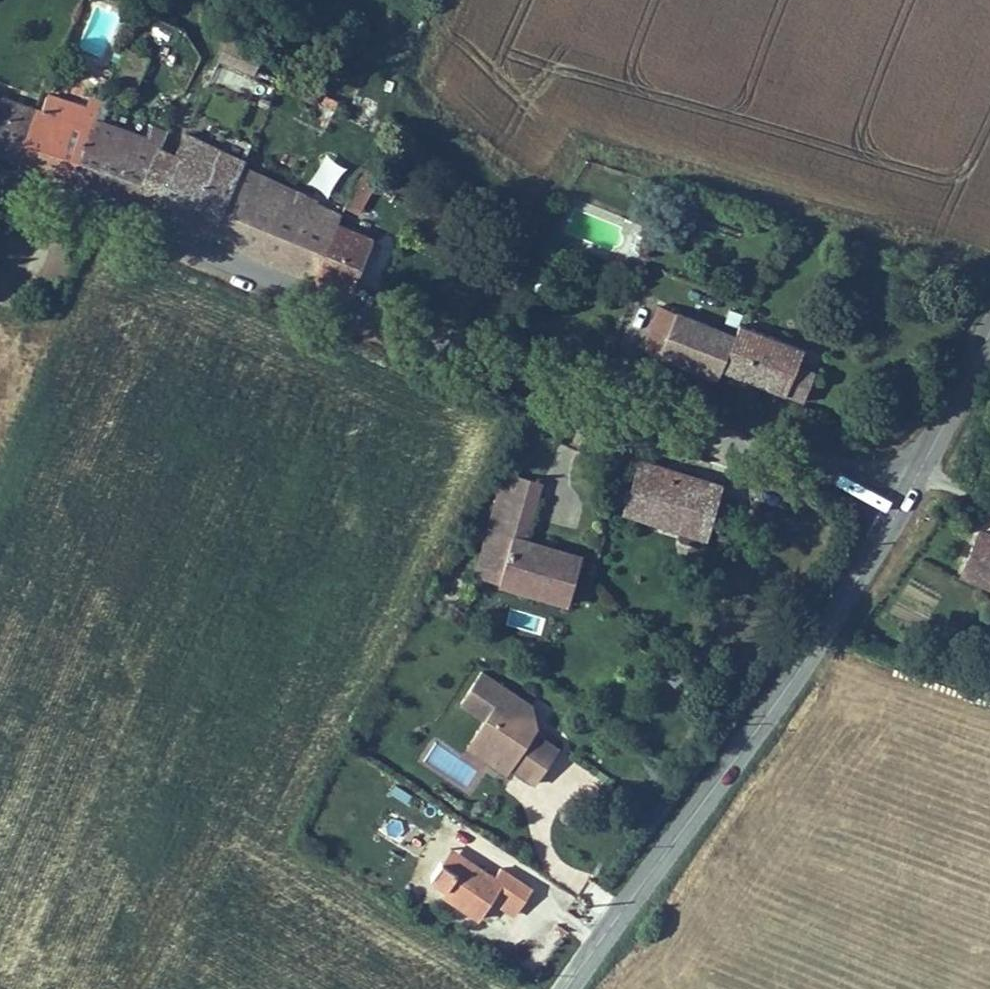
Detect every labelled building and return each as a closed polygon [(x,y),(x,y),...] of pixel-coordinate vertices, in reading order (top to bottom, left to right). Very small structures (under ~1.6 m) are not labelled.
[(146,58),(122,48),(110,78),(134,88),(146,58)] [(37,89),(32,105),(50,111),(55,95),(37,89)] [(12,160),(32,105),(0,93),(0,156),(12,160)] [(32,105),(12,160),(40,171),(69,181),(99,101),(86,97),(82,105),(55,95),(50,111),(32,105)] [(107,104),(99,101),(69,181),(102,194),(134,206),(160,143),(165,129),(149,123),(145,135),(102,119),(107,104)] [(172,149),(146,211),(157,216),(211,238),(243,164),(245,158),(182,130),(172,149)] [(172,149),(160,143),(134,206),(146,211),(172,149)] [(269,175),(243,164),(211,238),(239,250),(269,175)] [(314,201),(316,196),(269,175),(239,250),(274,264),(309,278),(333,219),(337,210),(314,201)] [(457,223),(436,215),(433,224),(455,232),(457,223)] [(333,219),(309,278),(347,293),(370,234),(333,219)] [(676,318),(658,311),(641,357),(659,364),(676,318)] [(676,318),(659,364),(715,385),(719,376),(733,339),(676,318)] [(733,339),(719,376),(806,410),(816,385),(796,377),(804,355),(737,329),(733,339)] [(659,459),(640,453),(620,521),(703,546),(721,487),(656,468),(659,459)] [(504,476),(498,495),(533,505),(539,486),(504,476)] [(498,495),(494,511),(519,518),(512,541),(522,544),(533,505),(498,495)] [(519,518),(494,511),(477,569),(501,576),(497,587),(567,607),(580,560),(522,544),(512,541),(519,518)] [(978,532),(957,582),(973,589),(969,596),(989,605),(989,537),(978,532)] [(474,581),(497,587),(501,576),(477,569),(474,581)] [(481,675),(460,706),(485,722),(475,736),(500,753),(491,766),(507,776),(510,770),(535,787),(558,752),(533,735),(528,741),(516,733),(532,708),(481,675)] [(533,735),(532,708),(516,733),(528,741),(533,735)] [(467,749),(491,766),(500,753),(475,736),(467,749)] [(465,863),(450,854),(440,870),(456,879),(465,863)] [(456,879),(440,870),(430,886),(452,899),(449,904),(480,923),(500,889),(508,894),(521,902),(529,890),(496,871),(492,879),(465,863),(456,879)] [(521,902),(508,894),(499,908),(513,916),(521,902)]
